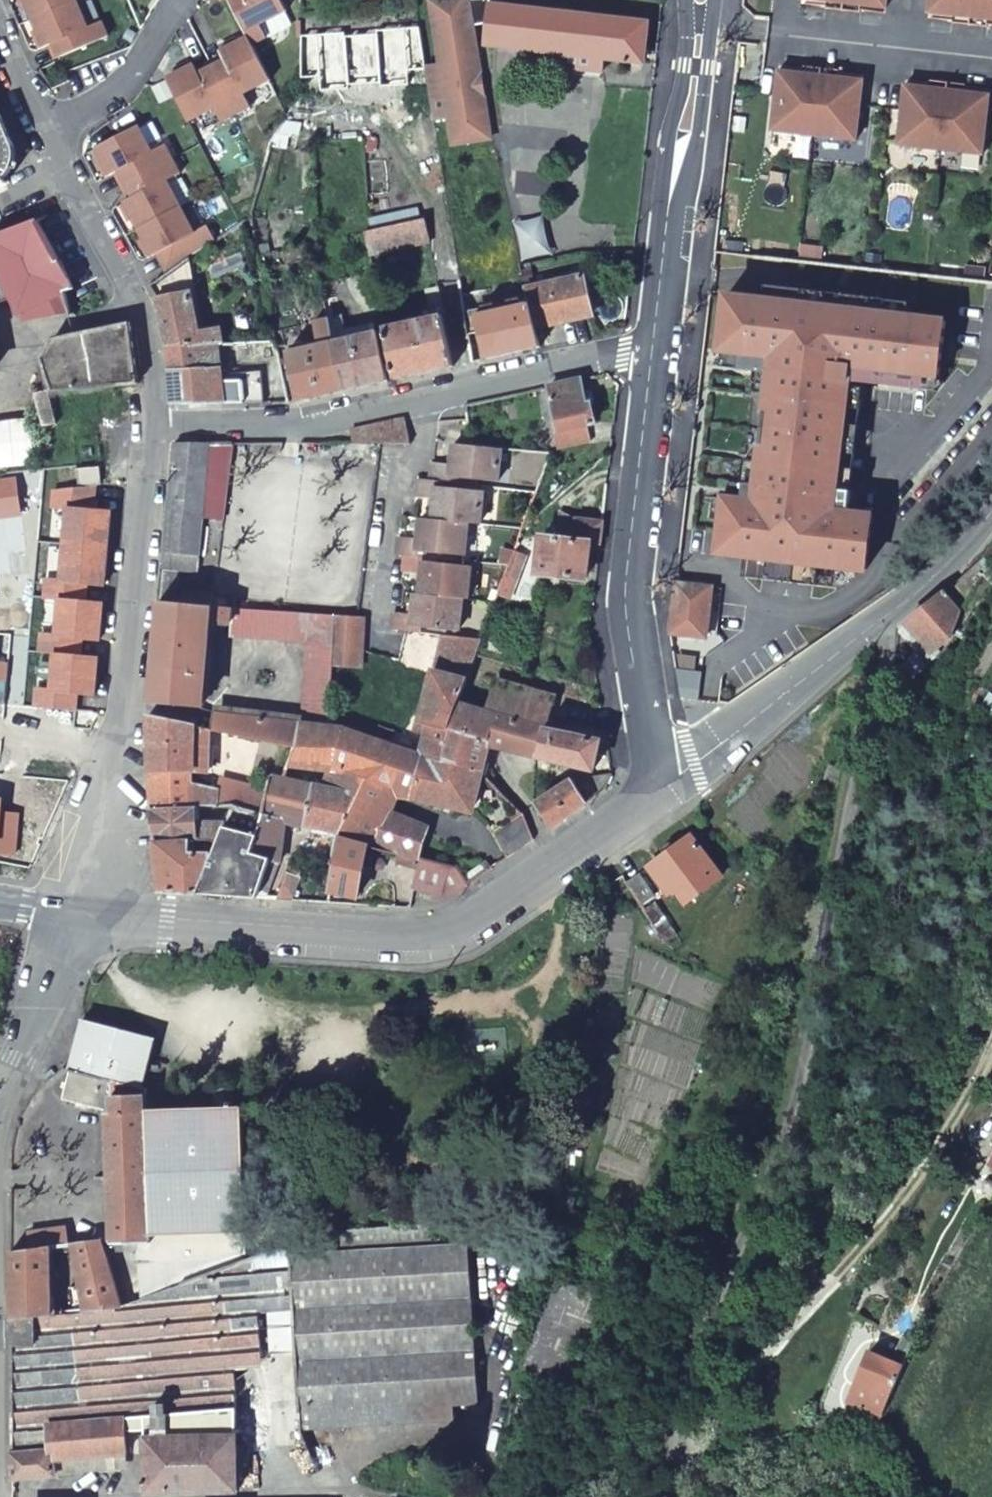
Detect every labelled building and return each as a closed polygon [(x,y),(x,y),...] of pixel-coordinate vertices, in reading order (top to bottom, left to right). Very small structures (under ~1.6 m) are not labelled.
[(34,22),(82,2),(81,0),(25,0),(34,22)] [(252,48),(267,40),(260,27),(286,14),(279,0),(231,0),(229,1),(249,41),(252,48)] [(460,141),(488,137),(480,93),(476,94),(472,77),(478,76),(475,59),(468,21),(490,18),(492,4),(492,0),(436,0),(447,63),(431,66),(440,116),(455,114),(460,141)] [(802,4),(827,8),(826,10),(844,12),(845,0),(802,0),(802,4)] [(844,12),(861,14),(862,12),(887,14),(888,0),(845,0),(844,12)] [(928,20),(953,23),(953,24),(970,27),(974,0),(931,0),(928,20)] [(970,27),(989,29),(989,27),(991,27),(991,0),(974,0),(970,27)] [(82,2),(34,22),(46,50),(55,46),(62,61),(114,39),(107,23),(94,29),(82,2)] [(487,44),(499,46),(556,52),(554,67),(604,74),(606,59),(644,65),(649,26),(492,4),(490,18),(487,44)] [(301,98),(295,108),(302,108),(303,103),(331,103),(331,84),(352,84),(352,58),(333,57),(334,60),(324,60),(325,27),(321,27),(321,23),(303,24),(301,98)] [(252,48),(249,41),(221,54),(226,64),(213,70),(237,117),(251,109),(244,96),(270,83),(252,48)] [(776,97),(772,132),(815,137),(822,70),(805,68),(804,69),(780,66),(776,97)] [(237,117),(213,70),(199,77),(195,68),(168,82),(189,124),(216,111),(223,124),(237,117)] [(822,70),(815,137),(857,142),(861,107),(864,77),(840,73),(840,72),(822,70)] [(903,112),(898,147),(940,152),(948,85),(931,82),(931,84),(906,81),(903,112)] [(966,87),(948,85),(940,152),(983,157),(987,121),(990,91),(966,88),(966,87)] [(7,186),(4,180),(11,173),(15,163),(15,155),(13,146),(1,116),(0,117),(0,188),(7,186)] [(121,173),(127,187),(174,162),(166,148),(153,155),(139,129),(98,151),(111,178),(121,173)] [(174,162),(127,187),(134,200),(125,204),(139,231),(182,210),(168,184),(181,176),(174,162)] [(195,235),(182,210),(139,231),(154,258),(163,254),(174,274),(185,266),(217,244),(209,228),(195,235)] [(432,220),(379,232),(372,234),(376,253),(436,242),(435,236),(432,220)] [(14,308),(55,290),(53,285),(69,278),(59,262),(36,222),(0,237),(0,272),(9,295),(10,298),(12,303),(14,308)] [(445,235),(435,236),(436,242),(439,258),(449,256),(445,235)] [(174,274),(152,289),(158,300),(162,317),(207,313),(205,291),(199,291),(185,266),(174,274)] [(10,298),(9,295),(0,272),(0,300),(10,298)] [(518,288),(531,285),(529,275),(516,277),(518,284),(518,288)] [(585,277),(532,288),(535,303),(540,327),(593,316),(585,277)] [(485,279),(468,282),(470,295),(487,290),(485,279)] [(468,282),(467,280),(444,284),(450,316),(459,366),(479,361),(470,295),(468,282)] [(14,308),(16,316),(59,297),(55,290),(14,308)] [(723,499),(717,554),(865,570),(871,514),(832,510),(843,432),(929,444),(940,361),(960,364),(965,331),(958,324),(726,297),(720,351),(757,356),(755,373),(766,374),(752,485),(741,484),(739,500),(723,499)] [(540,327),(535,303),(483,313),(491,359),(545,348),(540,327)] [(342,305),(332,308),(348,390),(395,380),(385,332),(354,338),(349,316),(344,316),(342,305)] [(292,351),(302,400),(348,390),(332,308),(321,310),(324,321),(319,322),(323,345),(292,351)] [(207,313),(162,317),(170,346),(224,344),(223,328),(209,330),(207,313)] [(450,316),(391,328),(400,379),(459,366),(450,316)] [(141,385),(130,325),(111,329),(52,339),(39,356),(47,390),(32,393),(40,425),(54,421),(48,395),(96,390),(120,387),(141,385)] [(226,373),(224,344),(170,346),(179,405),(270,402),(269,370),(226,373)] [(579,381),(549,387),(560,433),(556,435),(561,452),(593,444),(589,428),(595,425),(589,402),(584,403),(579,381)] [(408,443),(407,417),(354,428),(358,444),(382,444),(408,443)] [(199,567),(212,443),(177,443),(167,565),(199,567)] [(505,451),(470,446),(453,443),(450,464),(436,462),(434,480),(447,482),(461,484),(462,479),(501,484),(505,451)] [(0,472),(0,580),(93,568),(84,487),(81,469),(81,462),(64,464),(56,465),(0,472)] [(104,466),(81,469),(84,487),(105,485),(104,466)] [(447,482),(434,480),(421,478),(418,495),(438,498),(435,520),(472,526),(480,526),(485,493),(446,487),(447,482)] [(598,545),(601,523),(574,517),(559,509),(555,537),(541,536),(536,574),(583,581),(588,547),(589,544),(598,545)] [(472,526),(435,520),(422,519),(419,539),(402,536),(400,554),(407,555),(428,558),(429,552),(467,558),(472,526)] [(529,551),(518,547),(509,570),(501,591),(512,595),(529,551)] [(428,558),(407,555),(405,572),(424,574),(422,596),(465,602),(472,603),(475,570),(437,565),(438,559),(428,558)] [(16,678),(83,672),(78,615),(88,614),(93,568),(0,580),(0,682),(16,678)] [(676,582),(670,630),(706,635),(712,586),(676,582)] [(163,601),(173,602),(174,591),(164,590),(163,601)] [(903,626),(902,631),(923,658),(950,634),(958,613),(944,597),(941,594),(903,626)] [(394,614),(391,632),(421,636),(421,629),(461,634),(465,602),(422,596),(413,595),(411,616),(394,614)] [(230,623),(243,624),(245,608),(213,605),(173,602),(163,601),(154,703),(204,706),(212,617),(230,618),(230,623)] [(310,652),(305,724),(306,724),(326,726),(326,725),(327,718),(331,665),(332,648),(335,615),(245,608),(243,624),(241,639),(305,644),(310,652)] [(360,620),(360,618),(335,615),(332,648),(361,651),(363,637),(364,621),(360,620)] [(426,730),(419,752),(435,757),(447,725),(459,695),(475,654),(479,645),(444,639),(420,716),(418,717),(415,727),(426,730)] [(332,648),(331,665),(360,668),(361,651),(332,648)] [(481,674),(474,700),(490,705),(498,679),(481,674)] [(490,705),(545,721),(552,696),(498,679),(490,705)] [(459,695),(447,725),(490,738),(489,740),(538,754),(545,721),(490,705),(474,700),(459,695)] [(153,770),(197,769),(198,722),(153,713),(152,722),(153,770)] [(261,735),(299,743),(305,724),(216,713),(214,725),(221,727),(249,733),(261,735)] [(545,721),(538,754),(595,770),(603,739),(545,721)] [(380,847),(394,809),(399,792),(416,794),(416,797),(439,797),(440,789),(518,813),(518,810),(497,789),(479,771),(435,757),(419,752),(379,739),(341,727),(326,725),(326,726),(306,724),(305,724),(299,743),(293,764),(327,762),(323,777),(361,790),(347,827),(345,833),(373,843),(380,847)] [(447,725),(435,757),(479,771),(482,763),(489,740),(490,738),(447,725)] [(249,733),(221,727),(219,741),(247,745),(249,733)] [(268,814),(279,777),(283,765),(293,764),(299,743),(261,735),(253,757),(249,756),(242,778),(231,809),(268,814)] [(196,780),(197,769),(153,770),(155,810),(199,810),(217,809),(219,791),(196,780)] [(615,776),(615,774),(586,777),(574,784),(580,793),(588,788),(594,797),(604,790),(615,776)] [(221,776),(219,791),(217,809),(231,809),(242,778),(221,776)] [(291,818),(347,827),(361,790),(323,777),(279,777),(268,814),(255,856),(270,860),(280,864),(291,818)] [(535,803),(550,829),(594,797),(588,788),(580,793),(574,784),(572,779),(535,803)] [(255,856),(268,814),(231,809),(226,822),(218,844),(201,893),(258,898),(270,860),(255,856)] [(399,854),(423,862),(436,824),(394,809),(380,847),(399,854)] [(199,810),(155,810),(159,841),(201,841),(218,844),(226,822),(216,822),(216,826),(198,826),(199,810)] [(532,843),(520,816),(490,837),(503,865),(532,843)] [(688,900),(723,875),(687,830),(666,847),(669,851),(648,868),(668,893),(677,886),(688,900)] [(362,896),(373,843),(345,833),(332,903),(343,905),(345,893),(362,896)] [(201,841),(159,841),(164,890),(201,893),(218,844),(201,841)] [(446,907),(467,892),(454,876),(452,874),(423,862),(399,854),(391,883),(442,897),(438,908),(446,907)] [(270,899),(280,864),(270,860),(258,898),(270,899)] [(281,900),(296,900),(303,875),(304,871),(290,866),(288,871),(281,900)] [(454,876),(467,892),(490,875),(462,872),(462,876),(454,876)] [(638,874),(626,884),(642,904),(655,894),(638,874)] [(74,1070),(146,1088),(159,1041),(85,1021),(78,1044),(74,1070)] [(151,1088),(146,1088),(74,1070),(70,1070),(63,1098),(110,1113),(110,1241),(116,1244),(151,1243),(150,1238),(151,1113),(151,1088)] [(244,1113),(151,1113),(150,1238),(244,1237),(244,1113)] [(289,1268),(287,1252),(263,1260),(116,1308),(86,1311),(52,1314),(50,1314),(12,1317),(13,1476),(58,1475),(58,1460),(127,1459),(127,1434),(149,1434),(149,1496),(237,1496),(237,1475),(245,1474),(245,1460),(237,1460),(237,1435),(237,1389),(267,1389),(305,1389),(307,1413),(309,1426),(485,1405),(467,1248),(440,1251),(438,1229),(338,1241),(340,1264),(289,1268)] [(28,1234),(29,1249),(51,1246),(68,1245),(66,1232),(28,1234)] [(86,1311),(116,1308),(102,1242),(74,1245),(83,1294),(86,1311)] [(29,1249),(11,1250),(12,1317),(50,1314),(52,1314),(52,1296),(51,1246),(29,1249)] [(513,1384),(560,1402),(599,1293),(555,1277),(513,1384)] [(83,1294),(52,1296),(52,1314),(86,1311),(83,1294)] [(851,1399),(885,1416),(905,1364),(872,1348),(851,1399)] [(267,1414),(267,1389),(237,1389),(237,1435),(267,1436),(267,1414)] [(267,1414),(307,1413),(305,1389),(267,1389),(267,1414)]
